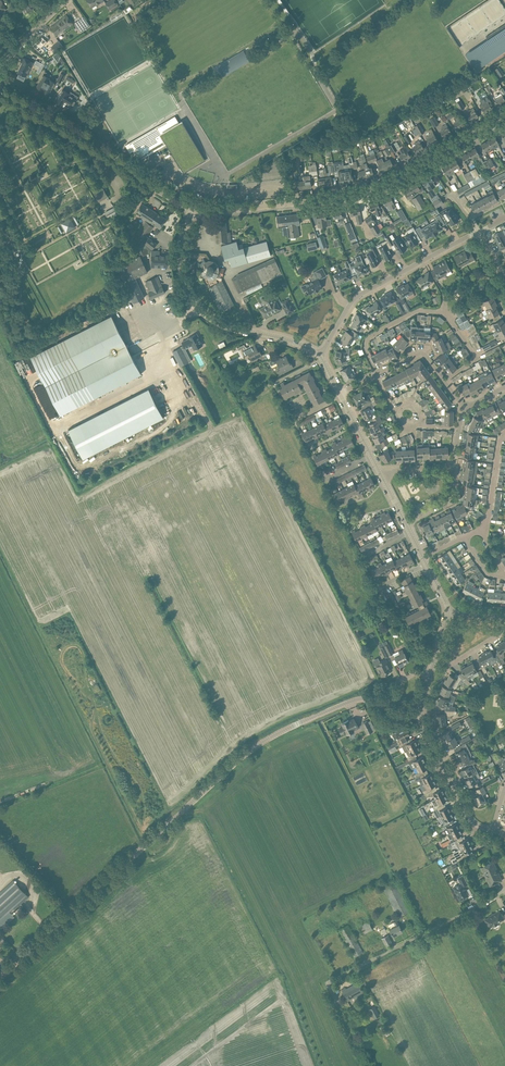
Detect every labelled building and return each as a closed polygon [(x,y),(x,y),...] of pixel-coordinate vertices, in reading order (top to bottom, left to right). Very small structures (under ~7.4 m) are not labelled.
[(25,8),(29,12),(33,9),(32,8),(37,3),(34,0),(31,0),(28,3),(26,1),(22,5),(25,8)] [(110,9),(111,11),(119,6),(119,5),(120,4),(118,1),(116,1),(116,0),(110,0),(105,3),(110,10),(110,9)] [(73,24),(69,19),(66,14),(49,28),(55,36),(73,24)] [(81,18),(75,23),(81,32),(88,28),(81,18)] [(465,54),(476,70),(504,51),(504,28),(502,30),(500,27),(486,37),(488,39),(465,54)] [(48,42),(42,36),(33,45),(38,51),(41,54),(45,50),(42,47),(48,42)] [(56,52),(60,49),(63,47),(60,42),(52,47),(56,52)] [(221,70),(245,56),(243,52),(219,66),(221,70)] [(19,73),(17,78),(24,81),(26,77),(31,66),(33,62),(23,57),(21,61),(23,62),(22,64),(18,72),(19,73)] [(500,77),(504,75),(500,69),(499,67),(495,69),(500,77)] [(43,90),(42,91),(49,94),(55,82),(56,80),(61,82),(65,75),(61,73),(58,78),(55,77),(53,80),(49,79),(43,90)] [(43,74),(37,87),(43,90),(49,79),(49,78),(49,77),(43,74)] [(500,92),(496,95),(497,97),(494,99),(498,105),(504,100),(504,99),(504,97),(504,96),(504,91),(503,87),(499,90),(500,92)] [(57,97),(56,97),(55,99),(56,99),(55,100),(62,104),(64,101),(72,106),(78,96),(70,91),(69,93),(63,89),(57,97)] [(484,113),(492,108),(489,103),(491,101),(488,95),(480,100),(482,104),(480,106),(481,107),(484,113)] [(460,110),(465,108),(461,100),(460,100),(459,98),(455,100),(457,102),(456,103),(460,110)] [(414,111),(415,112),(420,119),(426,115),(421,106),(414,111)] [(467,115),(468,116),(470,121),(478,116),(476,111),(474,108),(469,111),(470,113),(467,115)] [(130,152),(133,150),(139,160),(169,142),(186,171),(202,161),(175,116),(125,145),(130,152)] [(429,119),(434,127),(439,124),(434,116),(429,119)] [(453,123),(454,124),(457,129),(465,124),(460,116),(455,119),(456,121),(453,123)] [(415,126),(420,135),(425,132),(420,123),(415,126)] [(440,131),(440,132),(443,137),(451,132),(447,124),(442,127),(443,129),(440,131)] [(429,130),(431,133),(428,135),(428,136),(426,138),(426,139),(430,145),(434,142),(435,143),(438,142),(437,140),(438,140),(435,135),(433,132),(431,129),(429,130)] [(406,132),(402,134),(408,143),(411,141),(406,132)] [(501,145),(498,140),(497,140),(495,136),(488,140),(492,147),(497,144),(498,147),(501,145)] [(370,155),(373,162),(377,160),(369,141),(368,138),(365,139),(366,141),(365,142),(371,155),(370,155)] [(413,147),(413,148),(416,153),(424,148),(419,140),(414,143),(416,145),(413,147)] [(486,154),(488,152),(493,150),(492,147),(488,140),(481,144),(483,149),(486,154)] [(397,150),(396,149),(393,143),(389,146),(388,143),(385,145),(387,148),(390,153),(393,151),(393,152),(397,150)] [(408,147),(406,148),(401,151),(402,153),(399,155),(403,161),(410,156),(408,151),(410,150),(408,147)] [(475,148),(468,152),(472,158),(477,155),(478,158),(481,156),(479,151),(478,152),(475,148)] [(381,151),(379,152),(387,169),(393,166),(390,159),(388,160),(386,156),(384,156),(381,151)] [(377,159),(378,160),(380,163),(378,164),(381,171),(387,169),(379,152),(377,153),(379,158),(377,159)] [(467,161),(472,158),(468,152),(461,156),(464,160),(463,161),(466,165),(469,164),(467,161)] [(486,160),(490,168),(492,171),(494,175),(496,174),(494,170),(496,168),(495,165),(494,165),(490,158),(486,160)] [(455,173),(453,170),(457,167),(459,170),(462,168),(459,163),(458,163),(456,159),(449,163),(455,173)] [(490,168),(486,160),(482,162),(487,170),(490,168)] [(366,161),(362,162),(367,177),(374,174),(371,167),(369,168),(369,166),(368,166),(366,162),(366,161)] [(343,165),(347,182),(353,181),(352,173),(351,170),(354,169),(353,162),(349,163),(350,164),(343,165)] [(360,162),(360,163),(361,166),(360,166),(361,170),(358,171),(361,179),(367,177),(362,162),(360,162)] [(449,181),(451,179),(450,176),(455,173),(449,163),(442,168),(445,174),(449,181)] [(338,164),(333,165),(335,171),(338,171),(339,175),(340,183),(341,183),(342,184),(345,184),(346,183),(345,182),(347,182),(343,165),(338,166),(338,164)] [(326,167),(323,167),(325,185),(332,184),(331,177),(335,176),(334,171),(333,171),(330,172),(329,172),(326,173),(326,167)] [(467,172),(472,180),(476,178),(471,170),(467,172)] [(475,185),(473,183),(472,180),(467,172),(464,175),(471,187),(475,185)] [(498,178),(500,181),(504,178),(504,176),(503,173),(497,176),(498,178)] [(303,176),(305,188),(311,187),(310,175),(305,175),(303,176)] [(426,185),(429,190),(435,186),(435,185),(438,183),(434,176),(432,177),(430,175),(422,180),(425,185),(426,185)] [(498,178),(497,176),(490,179),(493,185),(496,183),(494,180),(498,178)] [(411,194),(418,190),(421,193),(425,191),(423,187),(420,189),(416,182),(405,189),(406,192),(404,193),(408,199),(413,197),(411,194)] [(98,201),(103,199),(108,196),(102,186),(97,188),(93,191),(98,201)] [(487,193),(488,196),(492,203),(497,200),(492,190),(487,193)] [(419,210),(430,203),(428,200),(424,202),(419,194),(412,199),(419,210)] [(391,196),(382,199),(385,206),(389,204),(391,209),(393,209),(395,208),(394,205),(393,203),(391,196)] [(482,199),(486,206),(492,203),(488,196),(482,199)] [(440,197),(433,202),(436,208),(436,207),(443,203),(440,197)] [(476,202),(480,209),(486,206),(482,199),(476,202)] [(380,218),(388,215),(382,206),(380,207),(377,201),(369,203),(371,208),(371,210),(375,209),(377,216),(379,215),(380,218)] [(475,212),(480,209),(476,202),(475,202),(470,205),(475,212)] [(135,212),(150,222),(156,212),(142,203),(135,212)] [(349,208),(351,214),(351,217),(356,216),(357,222),(357,224),(362,223),(362,221),(360,213),(361,213),(359,206),(349,208)] [(112,217),(113,216),(117,214),(114,207),(105,213),(106,215),(110,213),(112,217)] [(446,208),(439,213),(446,224),(449,222),(451,225),(458,220),(457,217),(456,214),(455,215),(451,209),(448,211),(446,208)] [(402,209),(397,211),(402,221),(407,218),(402,209)] [(341,210),(333,212),(334,218),(335,222),(339,221),(343,221),(344,219),(343,216),(342,216),(341,210)] [(166,219),(156,212),(150,222),(160,228),(166,219)] [(316,213),(317,218),(317,220),(318,227),(331,225),(330,219),(326,219),(325,212),(316,213)] [(277,216),(277,222),(278,227),(287,226),(288,237),(299,236),(298,224),(299,224),(298,214),(277,216)] [(371,215),(365,219),(368,225),(375,221),(374,220),(371,215)] [(434,233),(435,234),(438,233),(438,231),(443,228),(441,226),(445,224),(439,215),(435,217),(437,219),(429,224),(434,233)] [(70,218),(61,223),(67,232),(76,227),(70,218)] [(146,221),(137,233),(144,239),(142,241),(152,249),(157,244),(149,237),(147,236),(153,227),(149,224),(146,221)] [(215,223),(216,233),(217,243),(231,241),(230,232),(227,232),(226,222),(215,223)] [(347,223),(345,224),(348,232),(348,233),(347,233),(350,240),(355,238),(356,237),(350,222),(347,223)] [(376,223),(370,228),(374,235),(375,234),(377,238),(383,233),(381,230),(377,223),(376,223)] [(432,236),(435,234),(434,233),(429,224),(421,229),(419,227),(416,229),(421,238),(425,236),(426,238),(431,235),(432,236)] [(405,236),(412,246),(419,242),(418,241),(417,241),(416,240),(420,238),(413,227),(407,230),(409,234),(405,236)] [(501,231),(499,232),(494,235),(493,236),(493,237),(494,239),(495,239),(496,238),(500,247),(504,245),(504,248),(504,239),(501,231)] [(141,242),(142,241),(144,239),(137,233),(134,237),(141,242)] [(389,236),(386,238),(387,240),(390,245),(393,244),(399,253),(401,252),(402,253),(405,251),(405,250),(406,249),(398,237),(395,239),(392,234),(389,236)] [(321,248),(327,246),(323,235),(317,237),(321,248)] [(232,267),(237,265),(249,262),(271,255),(266,240),(244,247),(243,247),(242,244),(238,245),(237,241),(221,246),(225,259),(229,258),(232,267)] [(383,246),(379,248),(377,248),(380,254),(382,253),(385,260),(392,257),(389,249),(392,248),(390,245),(387,240),(381,243),(383,246)] [(317,249),(316,241),(306,244),(308,251),(317,249)] [(367,256),(365,258),(367,263),(370,262),(372,266),(373,266),(374,266),(377,265),(377,264),(379,262),(376,256),(379,254),(375,246),(371,248),(372,251),(371,252),(368,253),(368,254),(367,254),(367,255),(367,256)] [(151,250),(151,267),(168,267),(168,255),(160,255),(160,251),(151,250)] [(454,257),(457,262),(460,267),(475,259),(470,251),(466,253),(465,251),(454,257)] [(140,255),(117,266),(131,298),(141,294),(134,279),(148,272),(140,255)] [(349,263),(351,268),(352,272),(353,274),(357,273),(358,276),(367,272),(366,270),(367,269),(365,266),(364,266),(360,255),(355,257),(357,262),(354,264),(353,262),(349,263)] [(239,293),(264,281),(271,278),(281,274),(278,268),(274,258),(240,274),(232,278),(239,293)] [(216,276),(217,276),(219,277),(220,274),(223,274),(224,269),(219,267),(218,265),(214,261),(209,260),(205,261),(205,262),(202,264),(202,265),(204,270),(201,271),(203,274),(205,273),(206,274),(207,275),(208,275),(209,275),(210,275),(211,277),(216,276)] [(452,273),(450,270),(451,270),(445,260),(433,267),(435,270),(431,272),(436,280),(446,274),(447,276),(452,273)] [(308,289),(310,294),(314,292),(316,292),(315,291),(317,290),(318,291),(319,290),(323,287),(318,279),(319,278),(320,279),(326,276),(322,268),(316,271),(314,273),(316,278),(312,280),(313,281),(306,285),(306,284),(301,287),(304,292),(308,289)] [(334,275),(337,284),(344,281),(341,272),(339,268),(336,270),(338,273),(334,275)] [(341,272),(344,281),(351,278),(349,273),(352,272),(351,268),(341,272)] [(433,279),(429,272),(424,274),(425,276),(423,277),(422,276),(416,279),(421,288),(428,284),(429,285),(433,282),(432,281),(431,281),(431,280),(433,279)] [(145,282),(151,298),(165,292),(158,276),(153,278),(145,282)] [(413,293),(411,288),(408,283),(404,285),(396,289),(401,298),(408,294),(409,295),(413,293)] [(380,298),(383,303),(384,306),(392,302),(392,303),(396,301),(391,291),(384,295),(385,296),(380,298)] [(260,309),(262,312),(264,317),(271,314),(270,312),(273,311),(273,312),(274,312),(280,309),(276,301),(274,301),(271,295),(263,299),(265,303),(264,303),(264,305),(264,306),(260,309)] [(486,310),(497,304),(493,296),(480,303),(482,307),(486,305),(487,309),(486,310)] [(290,305),(289,303),(287,299),(281,302),(284,308),(283,308),(287,315),(294,311),(291,305),(290,305)] [(364,308),(367,313),(368,313),(370,317),(378,313),(381,312),(379,309),(381,308),(379,306),(377,301),(373,303),(374,305),(370,307),(369,305),(364,308)] [(401,302),(396,304),(398,307),(401,312),(405,309),(402,304),(401,302)] [(406,302),(402,304),(405,309),(407,313),(410,311),(407,306),(406,302)] [(486,319),(494,315),(499,313),(495,305),(497,304),(486,310),(488,314),(484,315),(486,319)] [(455,319),(459,324),(463,321),(460,317),(464,315),(461,309),(455,312),(458,318),(455,319)] [(354,321),(351,325),(354,327),(353,330),(357,332),(358,333),(359,334),(361,331),(362,331),(363,331),(364,331),(364,330),(364,329),(364,328),(364,327),(361,326),(363,323),(364,323),(366,320),(364,318),(361,316),(356,314),(352,320),(354,321)] [(385,314),(382,316),(386,323),(390,321),(388,317),(385,314)] [(61,415),(83,404),(141,374),(111,315),(53,345),(31,356),(61,415)] [(463,321),(459,324),(462,330),(466,328),(468,332),(476,328),(473,323),(470,325),(467,319),(463,321)] [(504,327),(504,324),(502,319),(490,325),(492,329),(495,327),(497,331),(504,327)] [(432,339),(436,333),(431,333),(431,332),(430,332),(430,327),(426,327),(427,325),(425,325),(425,327),(424,327),(424,328),(424,331),(423,342),(426,342),(426,340),(430,340),(430,339),(432,339)] [(414,341),(417,342),(418,327),(417,331),(411,330),(410,332),(406,332),(408,339),(414,339),(414,341)] [(497,331),(499,335),(496,337),(498,340),(504,336),(504,327),(497,331)] [(387,336),(390,335),(391,336),(394,334),(393,332),(395,331),(393,328),(388,330),(388,331),(385,333),(387,336)] [(468,332),(471,336),(468,338),(471,344),(478,341),(474,334),(475,333),(478,332),(476,328),(468,332)] [(448,335),(449,335),(451,337),(454,335),(452,333),(453,332),(451,329),(446,333),(448,335)] [(346,331),(340,342),(345,344),(345,345),(346,343),(349,345),(353,338),(356,339),(359,334),(358,333),(357,332),(353,330),(350,334),(346,331)] [(407,340),(408,339),(406,332),(397,340),(405,348),(407,346),(405,344),(408,342),(407,340)] [(436,333),(432,339),(435,344),(433,345),(434,348),(444,343),(441,337),(439,338),(436,333)] [(191,346),(194,350),(203,345),(197,334),(188,338),(189,339),(181,342),(185,349),(191,346)] [(403,350),(405,348),(397,340),(392,344),(398,351),(401,348),(403,350)] [(471,344),(473,348),(475,350),(477,348),(478,349),(481,347),(478,341),(471,344)] [(444,343),(434,348),(435,350),(437,349),(439,353),(450,348),(449,346),(446,347),(444,343)] [(252,361),(258,358),(262,355),(260,350),(258,351),(254,344),(242,350),(245,355),(248,353),(252,361)] [(172,351),(180,367),(189,362),(181,347),(172,351)] [(336,358),(335,359),(337,364),(339,363),(340,366),(348,363),(346,361),(342,362),(342,361),(346,359),(345,357),(346,355),(346,351),(350,352),(350,348),(348,347),(342,347),(342,351),(336,350),(336,357),(336,358)] [(386,348),(390,358),(394,357),(395,358),(398,357),(393,347),(387,350),(386,348)] [(463,347),(460,349),(458,351),(459,353),(461,352),(463,355),(468,352),(466,349),(465,350),(463,347)] [(390,358),(386,348),(380,351),(384,359),(387,358),(388,359),(390,358)] [(379,364),(381,363),(380,361),(384,359),(380,351),(372,355),(370,351),(369,352),(371,356),(374,363),(377,361),(379,364)] [(465,358),(466,358),(468,360),(471,358),(469,355),(470,354),(468,352),(463,355),(465,358)] [(440,364),(449,357),(447,358),(443,353),(434,360),(436,362),(438,361),(440,364)] [(449,357),(440,364),(442,366),(443,365),(446,368),(455,361),(451,355),(449,357)] [(280,369),(278,370),(280,374),(294,367),(291,363),(289,364),(288,362),(289,362),(286,356),(281,358),(280,357),(275,360),(270,362),(272,367),(278,365),(280,369)] [(414,365),(406,369),(410,377),(411,378),(413,377),(418,374),(422,380),(430,374),(428,370),(426,371),(425,369),(426,368),(425,369),(423,366),(424,365),(420,360),(413,363),(414,365)] [(455,361),(446,368),(448,371),(446,372),(448,375),(457,368),(454,365),(457,363),(455,361)] [(499,362),(497,363),(503,375),(504,374),(504,364),(504,363),(501,365),(499,362)] [(492,369),(495,375),(498,380),(500,378),(499,377),(503,375),(497,363),(494,365),(496,367),(492,369)] [(342,374),(343,376),(345,381),(350,379),(351,380),(356,377),(350,366),(341,370),(342,374)] [(406,369),(400,372),(406,383),(407,383),(411,381),(411,380),(412,380),(411,378),(410,377),(406,369)] [(491,372),(488,374),(486,371),(484,373),(490,384),(493,382),(494,384),(497,383),(491,372)] [(301,378),(280,389),(281,392),(282,393),(283,395),(284,397),(285,398),(302,390),(299,384),(303,382),(314,404),(324,400),(309,372),(300,376),(301,378)] [(400,372),(394,375),(400,386),(406,383),(400,372)] [(478,376),(480,379),(479,379),(485,389),(487,388),(486,386),(490,384),(484,373),(478,376)] [(394,389),(400,386),(394,375),(388,378),(394,389)] [(432,375),(427,379),(424,381),(427,384),(424,386),(425,388),(428,386),(436,381),(432,375)] [(394,389),(388,378),(382,381),(386,389),(392,386),(394,389)] [(474,382),(479,392),(478,390),(482,388),(483,390),(485,389),(479,379),(474,382)] [(436,381),(428,386),(432,391),(439,386),(436,381)] [(474,382),(470,384),(469,382),(467,383),(472,393),(476,392),(477,393),(479,392),(474,382)] [(457,386),(461,394),(464,392),(465,395),(469,393),(470,395),(472,393),(467,383),(463,385),(462,383),(457,386)] [(434,399),(436,397),(443,391),(439,386),(432,391),(430,393),(434,399)] [(83,458),(163,417),(149,388),(69,429),(83,458)] [(359,392),(353,396),(357,404),(362,401),(364,405),(371,402),(372,401),(370,398),(369,394),(366,396),(367,396),(365,397),(362,391),(359,392)] [(443,391),(436,397),(440,402),(447,397),(443,391)] [(419,393),(418,394),(418,393),(415,396),(414,397),(416,399),(417,399),(419,401),(422,399),(420,396),(421,396),(419,393)] [(444,408),(450,403),(451,402),(447,397),(440,402),(437,404),(439,407),(438,408),(440,411),(444,408)] [(424,398),(422,399),(419,401),(418,402),(420,405),(421,404),(422,406),(426,404),(429,402),(430,401),(429,400),(428,400),(427,399),(425,399),(424,400),(423,399),(425,398),(424,398)] [(497,401),(503,411),(503,413),(504,412),(504,411),(504,410),(504,403),(502,398),(504,400),(502,401),(500,399),(497,401)] [(364,409),(361,411),(365,419),(371,416),(372,419),(378,416),(374,408),(373,406),(371,402),(364,405),(362,406),(364,409)] [(422,407),(423,409),(423,410),(424,409),(425,411),(429,410),(431,409),(428,403),(429,402),(426,404),(422,406),(422,407)] [(492,416),(498,413),(498,414),(501,413),(498,407),(496,402),(492,404),(493,405),(488,407),(492,416)] [(441,417),(444,417),(453,418),(453,411),(451,411),(450,403),(444,408),(445,411),(445,414),(441,414),(441,417)] [(492,416),(488,407),(482,410),(482,409),(477,412),(477,413),(478,413),(484,418),(486,417),(487,419),(492,416)] [(480,426),(484,418),(478,413),(476,417),(474,417),(471,422),(480,426)] [(371,425),(369,426),(371,432),(376,430),(380,428),(378,424),(380,424),(383,422),(382,421),(379,415),(378,416),(372,419),(373,421),(370,423),(371,425)] [(340,417),(335,419),(339,429),(342,428),(341,426),(344,424),(340,417)] [(337,430),(339,429),(335,419),(329,422),(333,430),(336,428),(337,430)] [(330,431),(333,430),(329,422),(324,425),(323,423),(328,432),(329,434),(331,433),(330,431)] [(469,433),(477,434),(480,426),(471,422),(469,428),(471,429),(469,433)] [(318,425),(321,433),(324,432),(325,434),(328,432),(323,423),(318,425)] [(319,435),(321,433),(318,425),(312,428),(317,438),(320,436),(319,435)] [(375,436),(373,438),(374,439),(376,443),(380,441),(385,439),(383,435),(387,433),(386,432),(383,426),(380,428),(376,430),(378,432),(375,434),(374,434),(375,436)] [(315,439),(317,438),(312,428),(307,431),(311,439),(314,437),(315,439)] [(308,440),(311,439),(307,431),(302,434),(307,443),(309,442),(308,440)] [(344,437),(349,447),(354,444),(350,436),(347,438),(346,436),(344,437)] [(339,442),(343,449),(349,447),(344,437),(341,438),(342,440),(339,442)] [(385,439),(380,441),(383,446),(389,443),(388,442),(386,438),(385,439)] [(344,451),(343,449),(339,442),(336,443),(336,441),(333,443),(334,445),(338,452),(339,454),(344,451)] [(333,457),(339,454),(338,452),(334,445),(332,446),(333,448),(330,449),(333,457)] [(328,459),(333,457),(330,449),(327,450),(326,448),(323,450),(328,459)] [(319,454),(323,462),(328,459),(323,450),(321,451),(322,453),(319,454)] [(388,461),(396,457),(396,454),(394,455),(393,454),(390,455),(387,451),(380,455),(383,462),(388,460),(388,461)] [(318,465),(323,462),(319,454),(316,456),(315,454),(313,455),(318,465)] [(366,480),(370,490),(373,488),(372,487),(375,485),(371,477),(366,480)] [(366,480),(360,483),(364,491),(367,489),(368,491),(370,490),(366,480)] [(355,485),(359,493),(360,495),(362,494),(361,492),(364,491),(360,483),(355,485)] [(355,485),(354,484),(348,486),(352,494),(355,493),(356,494),(359,493),(355,485)] [(348,486),(343,489),(348,499),(351,497),(350,495),(352,494),(348,486)] [(338,492),(342,499),(345,498),(346,500),(348,499),(343,489),(338,492)] [(339,501),(342,499),(338,492),(333,494),(337,504),(340,503),(339,501)] [(478,500),(474,499),(464,498),(463,504),(469,508),(472,510),(473,505),(477,506),(478,500)] [(463,504),(458,506),(462,515),(468,513),(466,510),(468,509),(472,512),(474,511),(472,510),(469,508),(463,504)] [(458,506),(452,509),(458,521),(464,518),(462,515),(458,506)] [(445,515),(450,523),(453,521),(454,523),(456,521),(450,509),(446,511),(447,514),(445,515)] [(476,514),(480,518),(484,514),(480,510),(476,514)] [(387,523),(388,522),(393,520),(389,512),(386,514),(385,512),(382,513),(387,523)] [(442,516),(440,517),(446,529),(451,526),(450,523),(445,515),(444,512),(441,514),(442,516)] [(378,518),(382,525),(387,523),(382,513),(380,514),(381,516),(378,518)] [(436,519),(434,520),(439,528),(440,531),(446,529),(440,517),(439,515),(435,517),(436,519)] [(372,519),(373,521),(376,528),(377,528),(382,525),(378,518),(375,519),(374,517),(372,519)] [(429,521),(428,522),(434,533),(437,531),(436,530),(439,528),(434,520),(433,518),(429,520),(429,521)] [(371,524),(368,525),(372,533),(378,530),(377,528),(376,528),(373,521),(370,522),(371,524)] [(419,525),(421,529),(423,531),(425,530),(427,534),(431,532),(432,534),(434,533),(428,522),(428,521),(419,525)] [(461,528),(464,533),(471,530),(470,528),(472,527),(470,523),(469,521),(468,521),(466,522),(468,525),(466,526),(466,525),(461,528)] [(365,525),(362,526),(367,536),(372,533),(368,525),(366,526),(365,525)] [(361,529),(357,531),(361,538),(367,536),(362,526),(360,527),(361,529)] [(356,541),(361,538),(357,531),(355,532),(354,530),(351,531),(356,541)] [(450,557),(447,552),(438,557),(442,563),(450,557)] [(409,553),(404,556),(409,566),(411,564),(411,562),(413,561),(409,553)] [(399,559),(403,566),(406,565),(407,567),(409,566),(404,556),(403,554),(401,555),(402,557),(399,559)] [(442,563),(446,568),(454,563),(450,557),(442,563)] [(393,559),(392,560),(397,569),(398,571),(401,570),(400,568),(403,566),(399,559),(394,561),(393,559)] [(392,560),(387,562),(391,570),(394,569),(395,570),(397,569),(392,560)] [(391,570),(387,562),(382,565),(387,574),(389,573),(389,571),(391,570)] [(446,568),(449,574),(458,568),(454,563),(446,568)] [(384,576),(387,574),(382,565),(377,568),(381,575),(383,574),(384,576)] [(378,577),(381,575),(377,568),(371,570),(376,580),(379,578),(378,577)] [(449,574),(453,579),(461,574),(458,568),(449,574)] [(465,579),(461,574),(453,579),(457,585),(465,579)] [(423,602),(411,579),(410,576),(401,580),(415,606),(418,605),(420,609),(405,616),(409,625),(431,614),(427,607),(429,606),(428,604),(425,606),(423,602),(426,601),(426,600),(423,602)] [(466,583),(464,587),(462,592),(468,595),(472,586),(466,583)] [(478,589),(473,586),(472,586),(468,595),(474,598),(478,589)] [(480,586),(478,589),(474,598),(480,601),(482,596),(484,592),(481,590),(482,587),(480,586)] [(498,658),(502,664),(504,662),(503,659),(504,658),(504,654),(502,652),(504,650),(504,649),(501,642),(499,643),(499,644),(496,646),(500,654),(497,655),(498,658)] [(393,654),(388,644),(384,646),(389,655),(393,654)] [(385,657),(389,655),(384,646),(380,648),(385,657)] [(394,657),(397,662),(400,667),(402,666),(401,665),(409,661),(404,652),(402,649),(398,651),(400,654),(394,657)] [(487,651),(484,652),(488,660),(491,658),(492,660),(495,658),(491,650),(487,652),(487,651)] [(479,656),(481,661),(484,666),(481,667),(484,673),(487,672),(484,666),(487,665),(486,663),(489,661),(488,660),(484,652),(482,654),(479,656)] [(379,662),(380,664),(381,664),(376,666),(381,677),(388,673),(387,672),(390,670),(387,664),(388,663),(386,659),(379,662)] [(468,665),(467,666),(472,676),(471,674),(477,671),(472,661),(467,664),(468,665)] [(458,675),(461,678),(463,680),(465,677),(466,678),(463,680),(464,681),(468,685),(471,683),(468,680),(472,676),(467,666),(465,666),(465,665),(460,668),(462,672),(460,673),(460,672),(458,675)] [(450,674),(446,679),(446,678),(444,680),(443,682),(448,685),(451,687),(451,686),(455,688),(461,678),(458,675),(456,673),(453,676),(450,674)] [(98,683),(92,686),(96,693),(102,690),(98,683)] [(451,689),(448,687),(443,685),(440,692),(446,695),(445,698),(449,699),(454,701),(456,696),(451,695),(452,694),(450,693),(451,689)] [(449,699),(445,698),(440,696),(438,704),(445,706),(444,710),(453,711),(453,706),(450,705),(450,704),(448,703),(449,699)] [(438,725),(443,724),(446,723),(445,719),(451,718),(451,715),(457,714),(457,711),(453,711),(444,710),(444,714),(436,715),(438,725)] [(469,716),(465,718),(471,728),(474,726),(469,716)] [(354,729),(359,727),(354,718),(349,721),(349,720),(342,723),(344,726),(340,728),(342,733),(347,731),(348,733),(354,730),(354,729)] [(368,720),(363,723),(368,733),(373,731),(368,720)] [(460,721),(451,726),(453,730),(462,726),(461,725),(464,723),(462,720),(460,721)] [(398,744),(405,741),(403,738),(407,735),(410,734),(406,728),(396,733),(396,732),(391,734),(394,739),(395,738),(398,744)] [(440,735),(443,742),(442,742),(445,741),(454,736),(455,736),(452,732),(453,732),(451,729),(440,735)] [(471,740),(469,735),(461,740),(463,744),(471,740)] [(445,741),(449,748),(461,742),(459,739),(456,740),(454,736),(445,741)] [(418,745),(418,744),(419,744),(419,743),(418,740),(417,740),(416,740),(415,739),(409,743),(407,740),(405,741),(398,744),(400,748),(402,746),(405,751),(406,751),(418,745)] [(459,758),(470,752),(465,743),(459,746),(461,750),(454,753),(457,758),(458,757),(459,758)] [(418,745),(406,751),(409,756),(407,757),(408,758),(405,760),(406,761),(413,758),(414,757),(416,756),(414,753),(421,750),(418,745)] [(469,765),(473,763),(475,762),(474,759),(472,760),(470,757),(471,756),(471,754),(470,752),(459,758),(459,760),(458,760),(460,765),(467,762),(469,765)] [(425,762),(423,756),(414,761),(413,758),(406,761),(403,763),(405,766),(409,763),(412,769),(415,767),(425,762)] [(413,775),(415,778),(423,774),(421,771),(428,767),(425,762),(415,767),(418,772),(413,775)] [(461,770),(464,776),(466,775),(468,778),(476,774),(475,770),(476,769),(473,763),(469,765),(461,770)] [(424,783),(434,778),(431,773),(424,776),(423,774),(415,778),(414,778),(416,781),(419,779),(421,785),(424,783)] [(476,786),(481,784),(483,783),(482,781),(480,777),(475,779),(473,775),(476,774),(468,778),(465,780),(468,786),(474,783),(476,786)] [(428,792),(434,789),(431,790),(430,787),(437,784),(434,778),(424,783),(421,785),(420,786),(424,794),(428,792)] [(478,805),(486,801),(483,794),(486,792),(483,786),(476,789),(478,794),(474,797),(478,805)] [(436,792),(434,789),(428,792),(424,794),(421,795),(423,799),(424,799),(426,798),(426,797),(432,796),(433,796),(435,799),(445,794),(445,793),(446,793),(446,792),(445,789),(444,788),(443,789),(442,788),(436,792)] [(448,799),(447,798),(448,798),(449,797),(447,794),(446,793),(445,794),(435,799),(436,802),(433,803),(434,806),(432,807),(431,807),(432,810),(434,809),(434,810),(443,805),(441,802),(448,799)] [(443,805),(434,810),(433,810),(437,818),(441,817),(451,811),(452,811),(452,810),(451,807),(450,806),(449,807),(448,806),(442,809),(440,807),(443,805)] [(443,826),(449,823),(447,820),(454,817),(451,811),(441,817),(437,818),(437,819),(438,818),(443,826)] [(447,835),(450,833),(460,828),(457,823),(450,826),(449,823),(443,826),(447,835)] [(454,842),(460,839),(457,840),(456,837),(463,833),(460,828),(447,835),(450,841),(448,842),(449,844),(451,843),(454,842)] [(461,849),(471,843),(468,838),(461,842),(460,839),(454,842),(456,847),(459,846),(461,849)] [(473,849),(471,843),(461,849),(457,851),(459,854),(460,853),(461,855),(459,856),(460,859),(468,855),(467,852),(473,849)] [(502,880),(493,861),(481,867),(490,886),(502,880)] [(453,887),(460,900),(468,895),(464,886),(468,885),(463,875),(458,877),(459,881),(460,880),(462,883),(453,887)] [(29,896),(14,880),(0,892),(0,923),(29,896)] [(502,915),(499,911),(491,915),(491,916),(485,919),(489,927),(493,925),(493,926),(498,924),(497,922),(504,918),(504,919),(504,914),(502,915)] [(402,931),(400,926),(397,920),(394,922),(396,926),(390,929),(393,936),(402,931)] [(369,921),(359,926),(363,934),(374,928),(369,921)] [(363,952),(360,947),(348,925),(340,929),(352,952),(354,956),(363,952)] [(382,938),(387,947),(393,944),(388,935),(382,938)] [(341,989),(347,1001),(357,995),(357,996),(365,992),(359,981),(346,988),(345,987),(341,989)] [(380,1015),(375,1006),(369,1009),(375,1020),(379,1018),(378,1016),(380,1015)] [(382,1031),(381,1032),(384,1036),(389,1033),(386,1026),(381,1029),(382,1031)]
